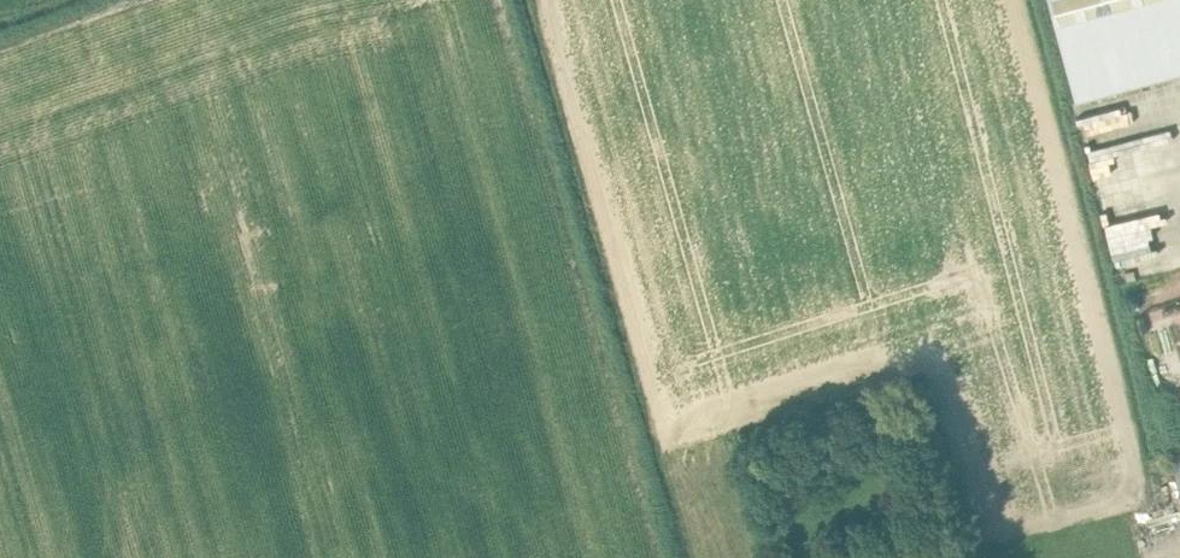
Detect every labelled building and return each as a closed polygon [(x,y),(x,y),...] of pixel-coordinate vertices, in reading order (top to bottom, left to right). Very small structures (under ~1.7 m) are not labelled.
[(1074,99),(1179,70),(1179,0),(1049,0),(1074,99)] [(1170,452),(1179,491),(1179,449),(1170,452)]
